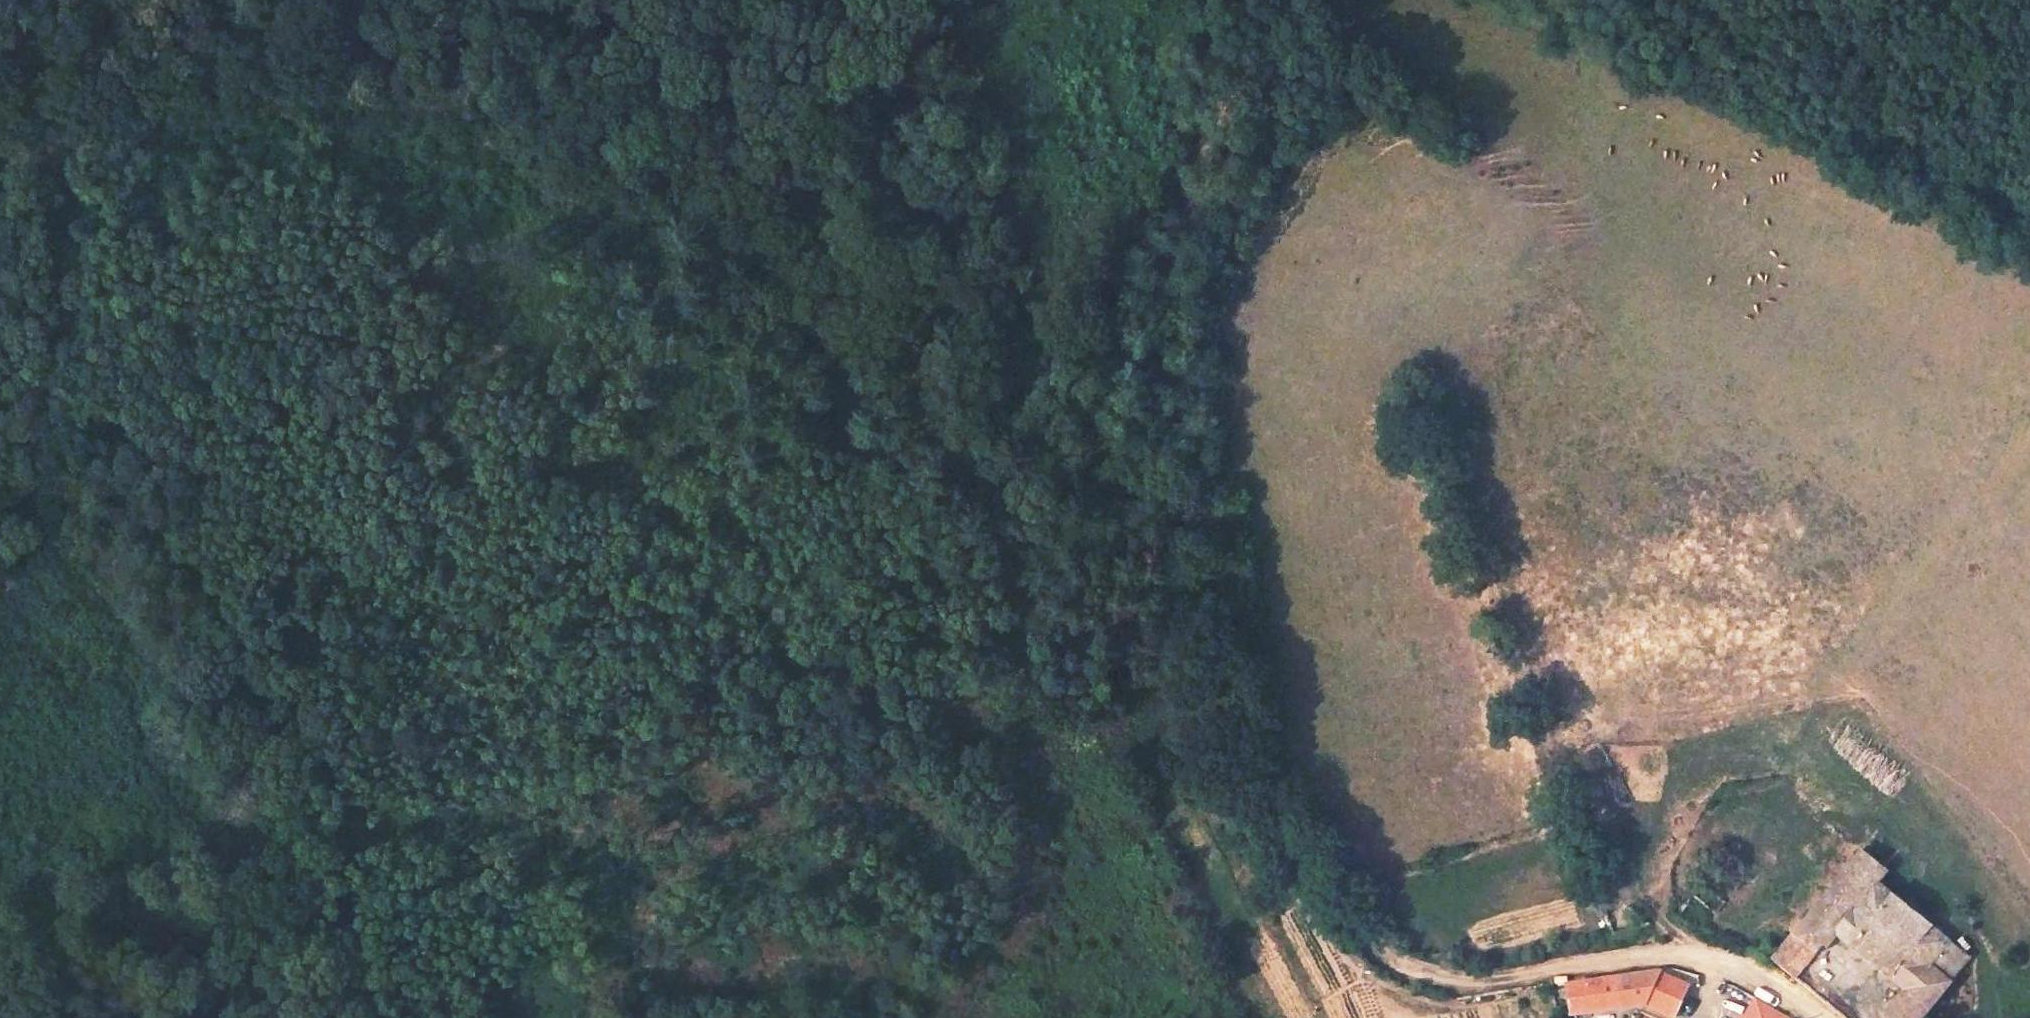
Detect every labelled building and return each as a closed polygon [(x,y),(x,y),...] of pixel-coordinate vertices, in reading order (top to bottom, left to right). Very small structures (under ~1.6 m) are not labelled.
[(1931,953),(1932,951),(1897,919),(1895,920),(1879,906),(1890,894),(1868,874),(1770,980),(1793,1001),(1837,953),(1904,1014),(1900,1017),(1942,1017),(1969,988),(1931,953)] [(1645,978),(1596,983),(1600,1015),(1618,1015),(1618,1017),(1629,1017),(1629,1012),(1649,1010),(1645,978)] [(1796,1016),(1754,998),(1746,1017),(1796,1017),(1796,1016)]
